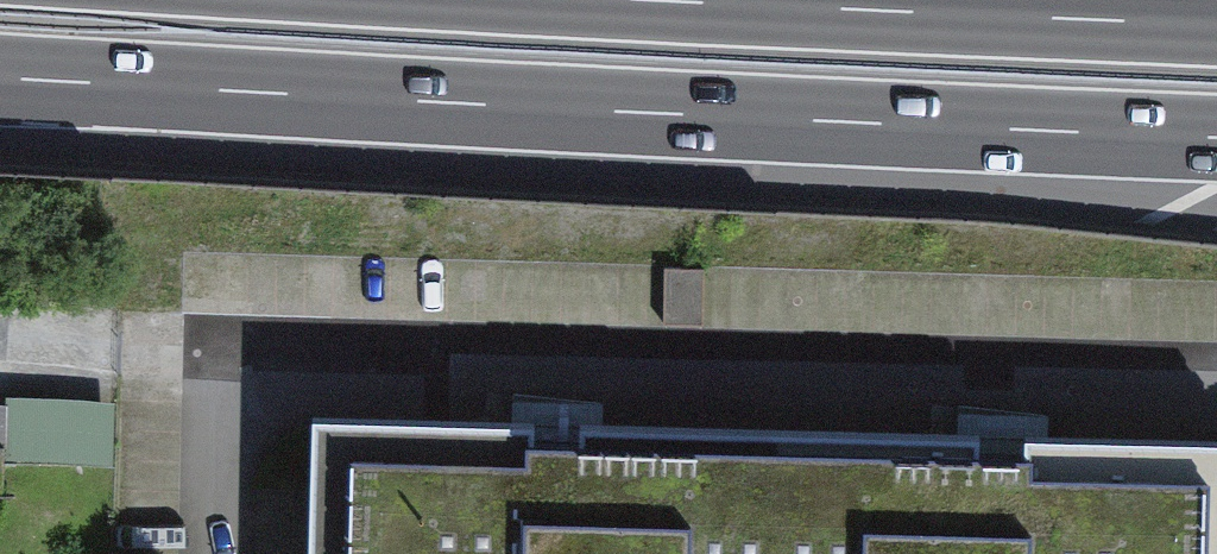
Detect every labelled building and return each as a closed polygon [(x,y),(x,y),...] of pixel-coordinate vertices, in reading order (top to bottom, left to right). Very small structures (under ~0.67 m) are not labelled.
[(780,417),(315,407),(314,484),(312,553),(777,553),(780,417)] [(780,417),(777,553),(1216,553),(1216,426),(780,417)]
